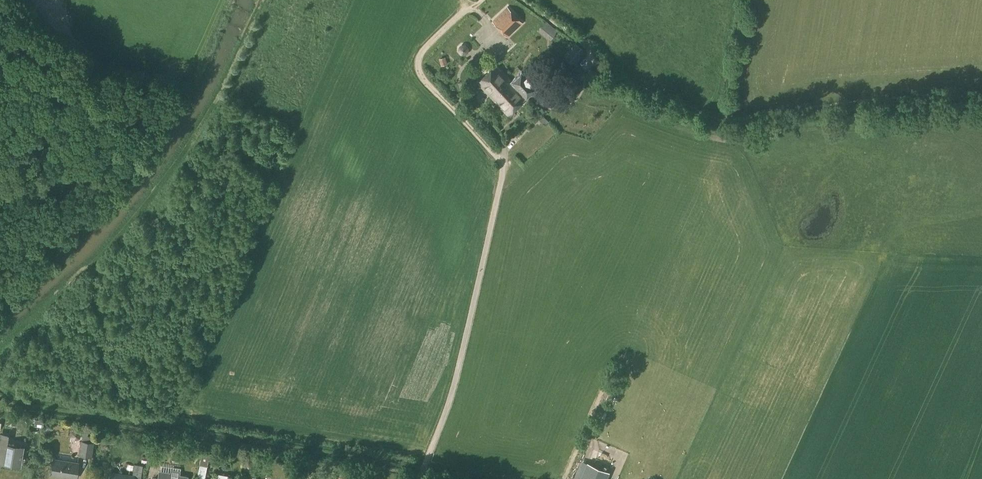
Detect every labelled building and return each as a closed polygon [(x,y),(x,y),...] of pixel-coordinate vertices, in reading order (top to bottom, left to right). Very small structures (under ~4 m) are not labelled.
[(507,37),(522,23),(507,7),(492,21),(507,37)] [(550,40),(557,30),(545,21),(538,30),(550,40)] [(573,67),(585,51),(575,42),(562,58),(573,67)] [(517,86),(512,80),(511,82),(496,66),(478,82),(508,114),(527,97),(521,91),(517,86)] [(522,71),(512,80),(517,86),(521,91),(527,97),(537,88),(522,71)] [(92,443),(93,437),(82,435),(81,441),(80,441),(77,456),(91,458),(94,443),(92,443)] [(21,448),(4,446),(5,436),(0,436),(0,452),(4,452),(3,462),(19,465),(21,448)] [(164,459),(166,448),(151,445),(149,457),(164,459)] [(207,466),(209,454),(201,452),(199,465),(207,466)] [(77,463),(53,459),(51,475),(74,478),(75,478),(77,463)] [(580,478),(607,478),(609,472),(587,463),(580,478)] [(143,466),(134,465),(132,476),(110,473),(109,478),(140,478),(143,466)]
